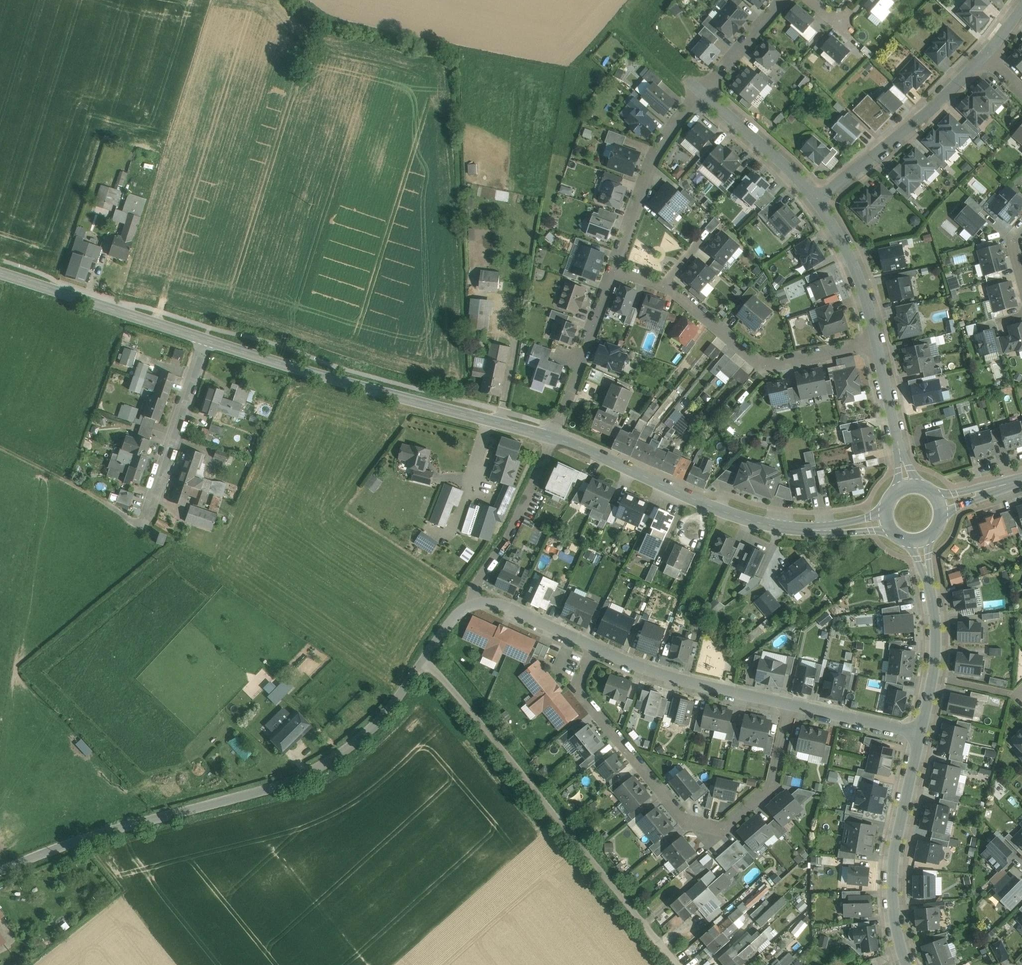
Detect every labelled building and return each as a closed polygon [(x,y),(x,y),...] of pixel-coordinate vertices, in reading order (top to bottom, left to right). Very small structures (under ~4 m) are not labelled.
[(866,7),(882,21),(889,13),(887,11),(893,3),(889,0),(888,0),(888,1),(887,1),(887,0),(872,0),(866,7)] [(970,2),(969,1),(962,8),(965,10),(960,15),(977,30),(987,19),(980,11),(985,6),(978,0),(971,0),(970,2)] [(738,8),(731,2),(729,4),(722,12),(740,28),(745,22),(744,21),(748,16),(738,8)] [(815,20),(797,5),(785,18),(803,34),(815,20)] [(740,28),(722,12),(715,20),(713,23),(719,29),(729,37),(733,33),(735,34),(740,28)] [(709,16),(702,24),(705,27),(714,35),(719,29),(713,23),(715,20),(709,16)] [(714,35),(705,27),(699,34),(704,39),(705,38),(713,45),(719,39),(714,35)] [(961,42),(948,29),(945,32),(942,32),(942,35),(935,42),(936,44),(947,54),(948,55),(961,42)] [(842,44),(833,36),(821,49),(830,57),(842,44)] [(713,45),(705,38),(704,39),(695,49),(699,52),(696,56),(696,59),(699,61),(701,61),(702,61),(703,59),(708,64),(720,51),(713,45)] [(765,42),(753,55),(758,59),(768,69),(769,68),(772,65),(773,66),(778,60),(777,59),(780,55),(765,42)] [(850,52),(842,44),(830,57),(839,65),(850,52)] [(947,54),(936,44),(928,54),(938,63),(947,54)] [(1018,52),(1010,60),(1021,72),(1021,56),(1018,52)] [(768,69),(758,59),(754,64),(762,71),(767,76),(772,71),(769,68),(768,69)] [(915,59),(901,74),(903,76),(914,85),(916,88),(930,74),(915,59)] [(758,76),(748,67),(740,77),(759,93),(767,84),(758,76)] [(767,76),(762,71),(758,76),(767,84),(771,88),(775,83),(767,76)] [(796,81),(802,87),(809,80),(803,74),(796,81)] [(914,85),(903,76),(900,79),(899,78),(893,84),(904,95),(914,85)] [(759,93),(740,77),(731,86),(744,97),(750,103),(751,103),(759,93)] [(994,92),(983,82),(974,91),(976,93),(973,97),(989,113),(993,109),(994,111),(1000,104),(999,103),(1001,100),(1002,100),(994,92)] [(675,103),(654,84),(643,96),(664,115),(675,103)] [(1009,99),(998,88),(994,92),(1002,100),(1001,100),(1004,103),(1009,99)] [(894,95),(890,90),(877,103),(890,115),(894,110),(896,112),(904,104),(902,102),(894,95)] [(906,98),(898,90),(894,95),(902,102),(906,98)] [(750,103),(744,97),(740,102),(749,110),(753,105),(751,103),(750,103)] [(989,113),(973,97),(970,100),(967,98),(958,107),(969,118),(977,126),(977,125),(979,123),(981,124),(987,118),(986,116),(989,113)] [(649,109),(636,98),(628,106),(635,111),(638,108),(645,114),(649,109)] [(866,98),(854,111),(875,131),(890,116),(876,103),(874,106),(866,98)] [(645,114),(638,108),(635,111),(629,118),(635,123),(631,127),(639,135),(641,132),(647,138),(657,127),(651,122),(653,120),(645,114)] [(860,124),(848,113),(844,118),(856,128),(860,124)] [(844,118),(843,116),(832,129),(838,134),(834,138),(845,147),(849,143),(852,146),(862,133),(856,128),(844,118)] [(961,127),(950,116),(940,125),(943,128),(939,131),(956,147),(959,144),(960,145),(967,138),(965,137),(968,134),(961,127)] [(977,126),(969,118),(965,122),(978,135),(982,130),(977,125),(977,126)] [(978,135),(965,122),(961,127),(968,134),(973,139),(978,135)] [(713,135),(699,124),(693,130),(690,131),(687,134),(687,137),(686,138),(700,150),(708,141),(713,135)] [(1014,137),(1020,142),(1021,142),(1021,127),(1014,137)] [(626,137),(609,131),(605,142),(616,146),(622,148),(626,137)] [(956,147),(939,131),(936,135),(934,132),(924,142),(935,153),(943,160),(946,157),(947,158),(954,152),(952,151),(956,147)] [(829,152),(813,138),(811,140),(809,140),(806,143),(806,145),(803,150),(806,153),(806,154),(814,161),(815,160),(819,164),(821,162),(830,152),(829,152)] [(708,141),(700,150),(696,154),(701,158),(708,150),(713,145),(708,141)] [(622,148),(616,146),(612,158),(611,158),(608,159),(607,162),(609,165),(609,166),(630,174),(633,166),(636,164),(640,154),(622,148)] [(724,150),(719,146),(712,154),(704,164),(704,165),(714,173),(732,152),(726,147),(724,150)] [(830,152),(821,162),(826,166),(838,152),(833,148),(829,152),(830,152)] [(708,150),(701,158),(696,163),(701,168),(704,165),(704,164),(712,154),(708,150)] [(915,150),(906,159),(909,161),(905,165),(921,181),(925,177),(926,178),(933,172),(931,171),(934,168),(926,160),(915,150)] [(732,152),(714,173),(724,182),(725,183),(733,173),(740,165),(736,161),(739,158),(732,152)] [(943,160),(935,153),(931,157),(941,166),(944,169),(948,165),(943,160)] [(941,166),(931,157),(930,156),(926,160),(934,168),(936,171),(941,166)] [(468,173),(478,173),(478,164),(468,164),(468,173)] [(905,165),(902,168),(899,166),(890,175),(901,186),(909,193),(912,191),(913,192),(919,186),(918,184),(921,181),(905,165)] [(123,169),(119,183),(116,183),(114,191),(121,193),(123,186),(128,170),(123,169)] [(623,178),(606,172),(603,181),(608,183),(609,182),(620,186),(623,178)] [(733,173),(725,183),(724,182),(721,186),(726,190),(738,177),(733,173)] [(746,176),(742,181),(744,182),(735,192),(744,199),(745,198),(753,204),(754,203),(762,210),(770,203),(776,198),(766,189),(769,186),(761,178),(760,180),(752,173),(748,177),(746,176)] [(1021,191),(1009,180),(1005,185),(1008,188),(1017,195),(1021,191)] [(620,186),(609,182),(608,183),(605,192),(603,194),(600,201),(619,208),(619,206),(621,206),(622,203),(621,201),(626,188),(620,186)] [(680,194),(668,183),(659,194),(680,212),(689,202),(680,194)] [(571,195),(574,189),(562,185),(560,191),(571,195)] [(867,192),(858,201),(858,204),(854,208),(867,221),(882,206),(881,206),(891,196),(881,186),(871,196),(867,192)] [(909,193),(901,186),(897,190),(908,201),(912,196),(909,193)] [(114,191),(102,187),(98,200),(104,202),(103,207),(109,209),(111,203),(117,205),(121,193),(114,191)] [(1008,188),(999,197),(1016,212),(1021,205),(1021,200),(1017,195),(1008,188)] [(697,201),(684,189),(680,194),(689,202),(693,206),(697,201)] [(680,212),(659,194),(649,204),(662,215),(670,223),(671,223),(680,212)] [(1016,212),(999,197),(991,207),(1000,215),(1007,222),(1016,212)] [(762,210),(758,214),(767,224),(771,219),(778,212),(770,203),(762,210)] [(1000,215),(991,207),(987,203),(982,207),(996,219),(1000,215)] [(778,212),(771,219),(786,236),(790,231),(793,232),(796,229),(796,226),(800,222),(785,206),(778,212)] [(987,222),(968,206),(955,220),(974,236),(987,222)] [(618,214),(600,208),(598,214),(616,220),(618,214)] [(128,214),(115,209),(112,220),(126,225),(128,214)] [(598,214),(594,212),(594,213),(586,220),(590,225),(587,234),(596,237),(600,241),(601,239),(608,241),(611,231),(613,226),(614,227),(616,220),(598,214)] [(140,217),(128,214),(126,225),(121,238),(115,236),(109,255),(126,261),(129,252),(130,249),(132,242),(130,241),(132,233),(135,234),(140,217)] [(670,223),(662,215),(658,220),(671,231),(675,226),(671,223),(670,223)] [(715,217),(705,228),(711,233),(721,222),(715,217)] [(75,234),(84,237),(87,228),(77,225),(75,234)] [(739,246),(722,232),(714,241),(731,255),(739,246)] [(101,248),(82,241),(83,238),(76,236),(71,252),(73,253),(65,277),(83,283),(91,261),(96,263),(101,248)] [(590,242),(577,238),(574,244),(581,246),(588,248),(590,242)] [(807,239),(795,247),(799,252),(810,244),(807,239)] [(908,239),(890,243),(891,248),(901,246),(902,247),(909,245),(908,239)] [(992,240),(977,245),(978,251),(994,246),(992,240)] [(731,255),(714,241),(707,250),(716,259),(723,264),(724,264),(731,255)] [(799,252),(797,253),(803,263),(803,265),(805,265),(808,270),(824,259),(814,242),(810,244),(799,252)] [(994,246),(978,251),(982,263),(1003,257),(1000,245),(994,246)] [(588,248),(581,246),(577,259),(599,267),(604,254),(588,248)] [(891,248),(882,250),(883,257),(881,258),(882,264),(883,263),(884,270),(904,266),(902,259),(905,259),(904,253),(903,253),(902,247),(901,246),(891,248)] [(1003,257),(982,263),(985,276),(1001,271),(1006,270),(1003,257)] [(577,259),(576,259),(572,272),(578,274),(594,280),(599,267),(577,259)] [(709,268),(699,259),(691,268),(708,283),(715,274),(715,273),(709,268)] [(723,264),(716,259),(712,263),(722,271),(726,266),(724,264),(723,264)] [(722,271),(712,263),(709,268),(715,273),(715,274),(717,276),(722,271)] [(708,283),(691,268),(683,278),(693,286),(700,292),(700,291),(708,283)] [(578,274),(572,272),(565,269),(563,275),(576,280),(578,274)] [(916,270),(898,274),(899,279),(908,278),(917,276),(916,270)] [(500,273),(481,271),(480,287),(499,289),(500,273)] [(1001,271),(985,276),(987,281),(1002,277),(1001,271)] [(817,272),(805,277),(808,283),(819,278),(817,272)] [(951,290),(961,287),(957,275),(947,278),(951,290)] [(831,277),(812,285),(818,299),(837,292),(831,277)] [(1002,277),(987,281),(988,287),(1004,283),(1002,277)] [(899,279),(889,282),(893,301),(912,297),(908,278),(899,279)] [(1004,283),(988,287),(992,300),(1013,294),(1010,281),(1004,283)] [(584,289),(568,283),(560,306),(577,312),(579,306),(581,307),(584,298),(582,297),(584,289)] [(700,292),(693,286),(689,290),(703,302),(707,297),(700,291),(700,292)] [(636,292),(622,287),(613,310),(627,315),(628,316),(631,307),(636,292)] [(751,287),(740,299),(747,305),(754,297),(758,293),(751,287)] [(1013,294),(992,300),(995,312),(1003,310),(1016,307),(1013,294)] [(665,302),(648,296),(641,315),(642,315),(641,317),(642,320),(648,322),(651,320),(651,319),(659,321),(663,310),(665,302)] [(747,305),(738,315),(744,320),(744,323),(747,325),(750,325),(755,330),(761,323),(764,324),(766,321),(765,319),(771,312),(754,297),(747,305)] [(913,303),(897,307),(900,318),(915,315),(913,303)] [(830,304),(816,309),(818,315),(820,315),(831,311),(832,311),(830,304)] [(631,307),(628,316),(627,315),(625,323),(631,325),(637,309),(631,307)] [(569,316),(552,310),(550,318),(556,320),(556,319),(567,323),(569,316)] [(670,313),(663,310),(659,321),(657,327),(664,330),(670,313)] [(1003,310),(995,312),(991,313),(993,319),(1004,316),(1003,310)] [(833,315),(831,311),(820,315),(821,319),(820,319),(820,321),(819,323),(820,328),(823,329),(825,335),(848,328),(842,312),(833,315)] [(488,315),(472,313),(470,329),(484,330),(486,330),(488,315)] [(915,315),(900,318),(897,322),(900,335),(904,337),(921,333),(917,314),(915,315)] [(684,318),(671,334),(684,344),(685,345),(690,337),(697,328),(684,318)] [(567,323),(556,319),(556,320),(553,327),(555,330),(552,337),(570,343),(572,336),(574,337),(576,330),(574,330),(576,326),(567,323)] [(967,325),(968,334),(978,333),(977,324),(967,325)] [(1009,327),(1011,335),(1007,337),(1011,351),(1015,350),(1017,350),(1019,351),(1021,350),(1021,324),(1009,327)] [(992,330),(976,334),(978,341),(977,344),(978,347),(980,348),(982,356),(997,352),(998,351),(994,338),(992,330)] [(690,337),(685,345),(684,344),(681,349),(688,354),(697,342),(690,337)] [(1000,337),(994,338),(998,351),(997,352),(999,356),(1005,354),(1000,338),(1000,337)] [(1007,337),(1000,338),(1004,353),(1011,351),(1007,337)] [(931,338),(913,341),(915,347),(928,344),(928,345),(932,344),(931,338)] [(622,347),(607,342),(605,348),(620,353),(622,347)] [(510,347),(492,343),(488,360),(507,364),(510,347)] [(721,351),(712,343),(704,352),(714,360),(721,351)] [(552,350),(535,344),(531,356),(541,359),(542,359),(548,361),(552,350)] [(915,347),(904,350),(906,362),(931,357),(928,345),(928,344),(915,347)] [(605,348),(601,346),(595,362),(603,365),(603,366),(611,369),(612,368),(621,372),(624,364),(625,365),(628,363),(629,360),(628,357),(626,356),(627,355),(620,353),(605,348)] [(137,352),(125,349),(123,355),(121,359),(120,364),(132,367),(137,352)] [(151,357),(142,354),(140,359),(149,363),(151,357)] [(725,354),(715,365),(721,370),(731,359),(725,354)] [(906,362),(905,363),(906,370),(908,370),(909,375),(923,371),(933,369),(932,365),(934,365),(932,357),(931,357),(906,362)] [(548,361),(542,359),(541,359),(534,380),(557,387),(564,367),(548,361)] [(731,359),(721,370),(731,379),(733,376),(741,367),(731,359)] [(507,364),(488,360),(486,369),(485,377),(481,392),(500,396),(507,364)] [(148,366),(138,363),(134,376),(171,388),(175,375),(161,371),(159,378),(146,373),(148,366)] [(845,364),(828,368),(830,380),(836,378),(835,373),(847,371),(845,364)] [(486,369),(474,367),(473,375),(485,377),(486,369)] [(741,367),(733,376),(742,385),(750,376),(741,367)] [(933,369),(923,371),(925,377),(942,374),(941,367),(933,369)] [(605,373),(593,368),(588,379),(600,384),(605,373)] [(825,381),(822,368),(816,369),(815,371),(809,372),(814,396),(819,395),(820,393),(826,391),(827,391),(825,381)] [(847,371),(835,373),(836,378),(840,397),(843,396),(845,402),(853,400),(852,394),(860,392),(855,369),(847,371)] [(809,372),(804,374),(802,372),(796,373),(799,387),(801,397),(802,397),(808,395),(810,397),(814,396),(809,372)] [(147,400),(164,405),(165,401),(166,401),(171,388),(134,376),(129,390),(139,393),(142,386),(154,390),(152,396),(149,395),(147,400)] [(922,378),(908,381),(911,393),(913,392),(912,386),(923,384),(922,378)] [(830,380),(825,381),(827,391),(826,391),(827,395),(833,394),(830,380)] [(786,381),(768,385),(772,404),(790,401),(787,389),(786,381)] [(923,384),(912,386),(913,392),(916,406),(935,402),(934,395),(941,393),(939,381),(923,384)] [(632,392),(617,385),(610,401),(608,400),(605,406),(608,408),(606,414),(617,419),(620,413),(623,414),(632,392)] [(223,391),(209,386),(204,399),(239,411),(240,411),(242,405),(220,398),(223,391)] [(238,386),(233,399),(244,403),(249,390),(238,386)] [(793,387),(787,389),(790,401),(791,404),(797,403),(796,402),(793,388),(793,387)] [(799,387),(793,388),(796,402),(802,400),(802,397),(801,397),(799,387)] [(675,390),(654,416),(658,418),(678,393),(675,390)] [(164,405),(147,400),(142,416),(143,416),(155,420),(158,421),(160,415),(161,415),(163,410),(162,410),(164,405)] [(239,411),(204,400),(200,412),(214,417),(216,410),(237,417),(239,411)] [(653,402),(645,415),(651,419),(660,407),(653,402)] [(134,421),(138,407),(122,403),(118,417),(134,421)] [(606,414),(599,411),(592,427),(593,428),(593,427),(610,435),(611,435),(617,419),(606,414)] [(640,417),(632,413),(628,416),(634,419),(637,421),(640,417)] [(668,423),(666,422),(661,429),(667,434),(672,427),(679,419),(672,415),(670,418),(671,419),(668,423)] [(679,419),(672,427),(676,429),(682,434),(692,423),(682,415),(679,419)] [(155,420),(143,416),(141,425),(142,426),(152,429),(155,420)] [(634,419),(628,416),(626,421),(631,425),(634,419)] [(648,423),(640,419),(635,429),(642,433),(646,425),(648,423)] [(220,424),(212,421),(208,430),(217,433),(220,424)] [(858,422),(846,424),(848,432),(852,431),(859,429),(858,422)] [(1010,424),(1016,447),(1021,445),(1021,433),(1019,422),(1010,424)] [(1010,424),(1001,427),(1004,439),(1007,449),(1016,447),(1010,424)] [(642,433),(639,440),(631,457),(641,461),(648,445),(651,440),(649,440),(654,429),(646,425),(642,433)] [(152,429),(142,426),(138,437),(149,440),(152,429)] [(672,427),(667,434),(671,436),(676,429),(672,427)] [(859,429),(852,431),(854,443),(873,439),(871,427),(859,429)] [(1001,427),(995,428),(995,429),(998,440),(1004,439),(1001,427)] [(941,428),(926,432),(929,444),(944,440),(941,428)] [(633,434),(631,437),(639,440),(642,433),(635,429),(633,434)] [(995,429),(989,431),(993,443),(998,441),(998,440),(995,429)] [(629,434),(621,430),(612,448),(621,452),(628,436),(629,434)] [(971,436),(970,430),(964,432),(968,450),(974,448),(971,436)] [(989,431),(980,433),(986,456),(996,454),(993,443),(989,431)] [(971,436),(974,448),(977,459),(986,456),(980,433),(971,436)] [(663,438),(656,435),(651,446),(658,449),(663,438)] [(133,454),(144,456),(149,440),(138,437),(135,436),(133,442),(124,439),(121,449),(130,452),(129,453),(133,454)] [(631,437),(628,436),(621,452),(631,457),(639,440),(631,437)] [(522,444),(503,438),(498,455),(499,455),(492,480),(507,485),(517,488),(526,466),(516,463),(522,444)] [(669,441),(663,438),(658,449),(668,453),(670,450),(665,448),(666,445),(667,445),(669,441)] [(873,439),(854,443),(857,454),(857,455),(864,453),(876,450),(873,439)] [(929,444),(927,445),(932,463),(949,458),(944,440),(929,444)] [(706,443),(697,453),(697,454),(701,456),(710,446),(706,443)] [(430,451),(412,447),(404,445),(401,458),(408,460),(408,463),(417,465),(416,468),(425,470),(430,451)] [(651,446),(648,445),(641,461),(651,465),(658,449),(651,446)] [(204,455),(188,449),(181,469),(195,474),(196,469),(199,470),(204,455)] [(658,449),(651,465),(661,470),(668,453),(658,449)] [(229,454),(216,450),(213,458),(226,462),(229,454)] [(673,453),(669,451),(668,453),(661,470),(665,471),(665,472),(674,476),(682,457),(684,453),(674,450),(673,453)] [(816,466),(813,451),(804,453),(807,466),(810,465),(810,467),(816,466)] [(574,457),(563,452),(558,454),(552,467),(563,471),(567,473),(574,457)] [(864,453),(857,455),(857,454),(853,455),(854,463),(866,461),(864,453)] [(144,456),(133,454),(129,466),(130,466),(143,471),(148,458),(144,456)] [(682,457),(674,476),(683,480),(691,462),(682,457)] [(714,462),(705,458),(700,469),(709,473),(714,462)] [(878,458),(866,461),(867,467),(879,465),(878,458)] [(143,471),(130,466),(129,466),(114,461),(113,464),(110,463),(108,468),(127,474),(124,482),(131,484),(132,481),(139,484),(143,471)] [(753,468),(744,464),(736,486),(754,493),(755,491),(754,491),(763,468),(762,468),(757,466),(753,468)] [(803,469),(793,472),(795,480),(789,481),(790,487),(796,485),(796,486),(813,482),(810,467),(810,465),(807,466),(803,467),(803,469)] [(700,469),(693,466),(687,480),(687,481),(705,489),(711,474),(709,473),(700,469)] [(769,469),(763,466),(762,468),(763,468),(754,491),(755,491),(772,497),(780,476),(771,472),(769,469)] [(563,471),(554,467),(550,477),(559,482),(563,471)] [(425,470),(416,468),(413,480),(430,484),(433,473),(425,470)] [(860,468),(848,471),(852,490),(864,487),(860,468)] [(195,474),(181,469),(176,482),(198,489),(200,490),(202,483),(201,482),(193,479),(195,474)] [(737,474),(727,470),(726,470),(717,479),(733,485),(737,474)] [(824,470),(817,471),(820,485),(827,484),(824,470)] [(848,471),(836,473),(840,492),(852,490),(848,471)] [(375,492),(383,481),(374,474),(365,484),(375,492)] [(212,481),(203,478),(201,482),(202,483),(200,490),(206,492),(208,493),(212,481)] [(587,493),(583,502),(587,504),(586,505),(593,509),(605,483),(598,480),(597,481),(593,480),(587,493)] [(448,481),(432,522),(444,526),(453,504),(458,505),(460,501),(460,502),(466,488),(448,481)] [(198,489),(176,482),(170,502),(184,506),(188,495),(195,497),(198,489)] [(220,482),(215,495),(222,497),(227,484),(220,482)] [(813,482),(796,486),(797,491),(799,499),(804,498),(805,499),(811,498),(811,497),(816,496),(814,486),(813,482)] [(612,486),(605,483),(593,509),(601,512),(601,511),(604,512),(605,512),(609,503),(615,489),(611,488),(612,486)] [(507,485),(496,509),(496,519),(502,521),(517,488),(507,485)] [(570,493),(552,485),(546,497),(564,506),(570,493)] [(780,485),(776,496),(787,500),(793,501),(790,488),(780,485)] [(134,494),(120,489),(116,501),(129,506),(134,494)] [(200,490),(198,489),(195,497),(193,504),(201,507),(206,492),(200,490)] [(587,493),(579,489),(572,501),(582,505),(583,502),(587,493)] [(215,495),(214,494),(209,510),(217,513),(222,497),(215,495)] [(620,508),(617,516),(627,521),(637,499),(627,494),(620,508)] [(637,499),(627,521),(637,525),(638,526),(644,513),(648,503),(637,499)] [(609,503),(605,512),(604,512),(601,519),(607,522),(614,505),(609,503)] [(496,509),(482,504),(480,509),(472,535),(489,540),(496,519),(496,509)] [(614,505),(607,522),(613,525),(617,516),(620,508),(614,505)] [(191,506),(188,515),(203,520),(206,511),(191,506)] [(480,509),(470,506),(462,532),(472,535),(480,509)] [(662,510),(655,507),(650,516),(649,517),(655,520),(658,514),(660,510),(662,511),(662,510)] [(655,520),(652,527),(651,527),(648,535),(663,541),(667,533),(674,517),(669,514),(662,511),(660,510),(658,514),(655,520)] [(1014,518),(1012,510),(1000,513),(1001,517),(1006,530),(1011,529),(1017,527),(1014,518)] [(203,520),(188,515),(186,521),(211,529),(216,515),(206,511),(203,520)] [(650,516),(644,513),(638,526),(637,525),(636,529),(641,532),(649,517),(650,516)] [(1001,517),(994,519),(994,518),(986,520),(986,522),(979,524),(983,537),(982,538),(980,541),(981,544),(985,546),(988,545),(990,541),(989,540),(992,539),(993,542),(1001,539),(1000,537),(1007,534),(1007,535),(1013,533),(1011,529),(1006,530),(1001,517)] [(438,542),(422,533),(416,543),(431,552),(438,542)] [(162,535),(158,534),(156,539),(155,544),(158,545),(162,546),(165,536),(162,535)] [(735,540),(721,534),(717,542),(716,542),(714,548),(714,549),(714,550),(717,552),(716,553),(724,557),(724,555),(727,556),(732,546),(735,540)] [(648,535),(642,548),(640,552),(648,556),(655,559),(663,541),(648,535)] [(677,543),(670,540),(666,551),(672,554),(677,544),(677,543)] [(750,547),(740,542),(737,548),(734,556),(742,560),(749,547),(750,547)] [(689,549),(677,544),(672,554),(668,564),(680,569),(689,549)] [(727,556),(724,555),(724,557),(723,558),(725,562),(730,565),(734,556),(737,548),(732,546),(727,556)] [(750,547),(749,547),(742,560),(741,565),(745,566),(742,571),(752,576),(760,558),(758,557),(761,552),(754,549),(750,547)] [(691,550),(689,549),(680,569),(681,570),(682,570),(687,572),(696,553),(691,551),(691,550)] [(804,559),(791,568),(804,584),(807,583),(811,589),(821,581),(804,559)] [(653,564),(646,580),(651,583),(659,567),(653,564)] [(680,569),(668,564),(664,573),(677,579),(681,570),(680,569)] [(804,584),(791,568),(787,572),(786,570),(784,571),(785,573),(779,578),(792,594),(804,584)] [(961,570),(949,573),(952,585),(964,581),(961,570)] [(521,579),(503,571),(496,586),(514,594),(521,579)] [(898,572),(881,576),(882,582),(885,582),(885,581),(900,578),(898,572)] [(900,578),(885,581),(885,582),(887,588),(889,590),(891,601),(908,597),(906,591),(908,591),(907,583),(905,584),(904,577),(900,578)] [(557,584),(545,578),(542,584),(535,580),(532,588),(532,587),(530,591),(530,592),(527,599),(534,603),(533,604),(538,606),(539,605),(546,608),(548,602),(556,586),(557,584)] [(804,584),(792,594),(797,600),(811,589),(807,583),(804,584)] [(556,586),(548,602),(559,607),(565,595),(567,591),(556,586)] [(771,589),(755,602),(768,617),(784,604),(771,589)] [(973,589),(954,592),(955,597),(954,598),(955,605),(956,605),(957,610),(976,607),(973,589)] [(585,599),(572,593),(570,598),(565,610),(563,613),(567,615),(566,618),(575,622),(585,599)] [(570,598),(565,595),(559,607),(565,610),(570,598)] [(598,605),(585,599),(575,622),(583,626),(585,623),(589,625),(590,622),(596,609),(598,605)] [(601,612),(599,616),(605,619),(609,609),(612,603),(607,600),(601,612)] [(900,606),(882,609),(883,617),(884,617),(900,616),(900,606)] [(601,612),(596,609),(590,622),(595,624),(599,616),(601,612)] [(609,609),(605,619),(599,632),(611,638),(622,615),(609,609)] [(823,625),(832,617),(827,611),(818,619),(823,625)] [(637,614),(634,621),(630,630),(636,633),(643,616),(637,614)] [(634,621),(622,615),(611,638),(624,643),(630,630),(634,621)] [(900,616),(884,617),(886,634),(914,631),(913,615),(900,616)] [(536,641),(506,628),(502,635),(499,634),(501,629),(473,617),(469,625),(472,626),(470,629),(468,627),(463,638),(487,649),(484,656),(497,663),(502,652),(525,662),(526,663),(533,647),(536,641)] [(768,619),(746,636),(750,642),(764,631),(763,630),(771,623),(768,619)] [(966,623),(959,623),(958,641),(980,642),(981,624),(973,623),(974,622),(966,622),(966,623)] [(647,652),(655,626),(646,623),(637,649),(647,652)] [(665,630),(655,626),(647,652),(656,655),(665,630)] [(679,636),(677,637),(675,636),(670,658),(687,662),(692,641),(684,639),(683,637),(679,636)] [(902,641),(890,641),(889,650),(892,650),(901,651),(902,641)] [(536,649),(534,653),(539,656),(544,645),(539,642),(536,649)] [(550,647),(544,645),(539,656),(545,658),(550,647)] [(533,647),(526,663),(525,662),(524,664),(528,669),(533,665),(530,662),(534,653),(536,649),(533,647)] [(901,651),(892,650),(891,661),(913,664),(914,652),(901,651)] [(974,654),(967,653),(967,655),(958,654),(955,672),(981,675),(983,657),(974,656),(974,654)] [(755,655),(753,667),(759,668),(761,660),(762,656),(755,655)] [(789,656),(786,666),(787,666),(785,674),(791,675),(795,657),(789,656)] [(769,684),(774,661),(766,660),(766,661),(761,660),(759,668),(756,679),(763,681),(762,683),(769,684)] [(578,715),(558,692),(555,695),(552,691),(558,686),(538,661),(533,665),(528,669),(520,676),(536,696),(527,703),(537,715),(543,710),(560,730),(568,723),(567,721),(569,719),(570,721),(578,715)] [(774,661),(769,684),(776,686),(776,684),(783,685),(785,674),(787,666),(786,666),(781,665),(782,663),(774,661)] [(913,664),(891,661),(889,673),(898,674),(911,676),(913,664)] [(823,665),(816,663),(815,670),(813,681),(819,682),(823,665)] [(799,666),(794,690),(810,693),(813,681),(815,670),(799,666)] [(845,677),(842,688),(848,690),(852,674),(850,674),(851,672),(843,670),(842,676),(845,677)] [(831,671),(828,672),(828,673),(827,673),(822,696),(840,700),(842,688),(845,677),(842,676),(838,675),(836,672),(831,671)] [(898,674),(889,673),(886,673),(885,681),(887,682),(897,684),(898,674)] [(631,683),(611,676),(605,693),(612,695),(611,697),(618,700),(619,698),(625,700),(631,683)] [(1008,681),(990,677),(989,684),(1006,687),(1008,681)] [(897,684),(887,682),(885,689),(890,690),(890,689),(903,692),(904,686),(897,684)] [(286,692),(280,686),(269,698),(275,704),(286,692)] [(649,692),(644,691),(641,700),(643,701),(640,709),(646,711),(646,714),(655,716),(656,715),(661,698),(662,694),(657,692),(658,690),(650,688),(649,692)] [(903,692),(890,689),(890,690),(886,705),(889,706),(888,712),(900,715),(902,710),(904,710),(906,699),(904,698),(906,693),(903,692)] [(989,696),(971,692),(970,698),(977,700),(987,702),(989,696)] [(970,698),(951,694),(947,712),(973,718),(977,700),(970,698)] [(634,700),(628,698),(624,709),(630,711),(634,700)] [(668,700),(661,698),(656,715),(663,717),(664,714),(668,701),(668,700)] [(682,700),(675,698),(674,702),(670,716),(678,718),(677,722),(679,725),(685,726),(688,724),(693,702),(683,700),(682,700)] [(668,701),(664,714),(670,716),(674,702),(668,701)] [(704,717),(702,727),(703,727),(715,729),(720,708),(707,705),(704,717)] [(732,711),(720,708),(715,729),(727,732),(728,732),(730,722),(732,711)] [(311,727),(296,712),(289,718),(285,715),(286,712),(283,709),(278,715),(300,737),(311,727)] [(300,737),(278,715),(261,731),(283,753),(300,737)] [(704,717),(698,715),(694,731),(701,732),(703,727),(702,727),(704,717)] [(743,730),(740,740),(741,740),(745,741),(745,742),(753,744),(759,717),(751,715),(751,717),(746,715),(743,730)] [(517,734),(524,729),(517,717),(509,722),(517,734)] [(766,719),(759,717),(753,744),(760,746),(761,744),(765,745),(766,745),(768,737),(771,721),(766,720),(766,719)] [(971,724),(958,720),(956,727),(966,729),(966,730),(970,730),(971,724)] [(737,724),(730,722),(728,732),(727,732),(725,740),(733,741),(736,728),(737,724)] [(577,734),(570,739),(578,749),(597,734),(595,731),(594,732),(588,725),(577,734)] [(956,727),(945,725),(942,737),(963,742),(966,730),(966,729),(956,727)] [(572,727),(558,739),(563,745),(570,739),(577,734),(572,727)] [(815,729),(803,727),(800,739),(797,750),(798,750),(810,753),(815,729)] [(743,730),(736,728),(733,741),(732,746),(739,747),(741,740),(740,740),(743,730)] [(629,733),(635,739),(640,735),(635,729),(629,733)] [(828,732),(815,729),(810,753),(823,756),(828,732)] [(1013,739),(1018,744),(1018,747),(1021,751),(1021,731),(1013,739)] [(248,748),(235,734),(226,742),(240,756),(248,748)] [(600,737),(597,734),(578,749),(587,759),(594,754),(604,745),(598,738),(600,737)] [(774,738),(768,737),(766,745),(765,745),(763,754),(771,756),(774,738)] [(883,740),(865,737),(864,744),(873,746),(873,745),(881,747),(883,740)] [(963,742),(942,737),(939,750),(951,753),(960,755),(961,754),(963,742)] [(81,738),(75,743),(87,755),(92,750),(81,738)] [(800,739),(794,738),(790,753),(796,755),(798,750),(797,750),(800,739)] [(881,747),(873,745),(873,746),(870,758),(892,763),(893,756),(892,756),(894,750),(881,747)] [(252,753),(248,748),(240,756),(244,760),(252,753)] [(960,755),(951,753),(949,759),(952,760),(963,762),(964,755),(961,754),(960,755)] [(587,759),(580,765),(585,771),(594,764),(599,760),(594,754),(587,759)] [(607,761),(599,767),(599,768),(609,780),(625,767),(614,755),(607,761)] [(599,760),(594,764),(598,769),(599,768),(599,767),(607,761),(603,756),(599,760)] [(892,763),(870,758),(868,770),(867,771),(876,773),(888,776),(889,769),(890,769),(892,763)] [(963,762),(952,760),(950,766),(960,769),(966,770),(967,764),(963,762)] [(950,766),(936,763),(933,776),(957,782),(960,769),(950,766)] [(876,773),(867,771),(868,770),(858,768),(857,776),(863,777),(874,779),(876,773)] [(699,787),(685,770),(671,781),(686,799),(690,795),(699,788),(699,787)] [(837,781),(839,772),(830,771),(829,780),(837,781)] [(957,782),(933,776),(930,789),(944,793),(954,795),(955,795),(957,782)] [(623,785),(616,791),(624,801),(641,787),(633,777),(623,785)] [(874,779),(863,777),(861,783),(873,785),(874,779)] [(738,784),(718,779),(715,792),(715,796),(734,800),(738,784)] [(623,785),(618,780),(609,788),(614,793),(616,791),(623,785)] [(710,790),(704,783),(699,787),(699,788),(690,795),(696,802),(710,790)] [(855,796),(883,802),(886,788),(873,785),(861,783),(860,787),(857,787),(855,796)] [(649,797),(641,787),(624,801),(632,811),(639,806),(649,797)] [(816,792),(799,788),(791,795),(800,806),(816,792)] [(715,792),(710,791),(706,808),(711,809),(715,796),(715,792)] [(791,795),(787,791),(777,799),(792,817),(802,808),(800,806),(791,795)] [(954,795),(944,793),(943,799),(958,802),(960,803),(962,796),(955,795),(954,795)] [(883,802),(855,796),(852,806),(865,809),(881,813),(883,802)] [(792,817),(777,799),(768,807),(776,818),(782,825),(783,825),(792,817)] [(943,799),(940,799),(939,805),(949,807),(948,808),(956,809),(958,802),(943,799)] [(939,805),(927,803),(924,815),(946,820),(948,808),(949,807),(939,805)] [(865,809),(852,806),(847,805),(845,814),(863,818),(865,809)] [(639,806),(632,811),(628,814),(633,820),(644,811),(639,806)] [(656,808),(638,823),(646,833),(666,817),(662,813),(660,813),(656,808)] [(863,818),(845,814),(844,822),(848,822),(862,824),(863,818)] [(767,825),(758,815),(749,824),(764,841),(773,833),(767,825)] [(946,820),(924,815),(921,828),(933,831),(943,833),(946,820)] [(666,817),(646,833),(651,839),(652,838),(656,842),(663,836),(673,828),(669,824),(669,822),(666,817)] [(782,825),(776,818),(772,821),(783,835),(788,831),(783,825),(782,825)] [(783,835),(772,821),(767,825),(773,833),(778,839),(783,835)] [(862,824),(848,822),(845,836),(873,841),(875,827),(862,824)] [(764,841),(749,824),(739,832),(747,842),(754,850),(754,849),(764,841)] [(943,833),(933,831),(932,837),(949,841),(951,834),(943,833)] [(1021,846),(1015,839),(1009,833),(1005,838),(1017,850),(1021,846)] [(663,836),(656,842),(649,847),(653,852),(667,841),(663,836)] [(671,845),(663,852),(670,860),(689,844),(683,836),(671,845)] [(873,841),(845,836),(843,849),(843,850),(857,852),(870,854),(873,841)] [(932,837),(931,837),(930,843),(942,846),(942,847),(948,848),(949,841),(932,837)] [(989,847),(1006,864),(1008,863),(1006,861),(1006,858),(1011,853),(996,838),(988,846),(989,847)] [(743,846),(737,840),(729,847),(739,860),(747,853),(748,852),(743,846)] [(667,841),(653,852),(657,857),(663,852),(671,845),(667,841)] [(930,843),(920,841),(915,860),(925,862),(926,861),(938,863),(939,860),(940,861),(943,858),(945,853),(942,849),(941,849),(942,847),(942,846),(930,843)] [(606,851),(614,851),(614,843),(606,842),(606,851)] [(754,850),(747,842),(743,846),(748,852),(754,860),(759,856),(754,849),(754,850)] [(689,844),(670,860),(676,868),(677,868),(686,861),(696,853),(689,844)] [(739,860),(729,847),(724,851),(735,864),(739,860)] [(1006,864),(989,847),(983,854),(999,870),(999,871),(1002,868),(1006,864)] [(857,852),(843,850),(843,849),(839,849),(838,857),(856,859),(857,852)] [(735,864),(724,851),(720,855),(731,867),(735,864)] [(739,860),(735,864),(739,868),(741,866),(745,870),(754,862),(747,853),(739,860)] [(731,867),(720,855),(716,859),(727,871),(731,867)] [(686,861),(677,868),(676,868),(672,872),(676,877),(690,866),(686,861)] [(738,873),(733,867),(724,874),(729,880),(735,875),(734,875),(738,873)] [(869,869),(850,867),(848,883),(868,885),(869,869)] [(999,871),(999,870),(989,880),(994,885),(1007,873),(1002,868),(999,871)] [(710,871),(700,880),(701,880),(702,880),(708,887),(717,879),(710,871)] [(994,885),(993,887),(998,893),(1011,880),(1006,875),(1007,873),(994,885)] [(717,879),(708,887),(715,895),(723,887),(725,889),(732,883),(729,880),(724,874),(717,879)] [(924,876),(923,876),(914,876),(914,897),(924,897),(935,896),(935,877),(935,876),(924,876)] [(1015,876),(1011,880),(998,893),(1004,898),(1002,901),(1011,909),(1021,897),(1021,881),(1020,882),(1015,876)] [(686,893),(672,905),(679,913),(708,887),(702,880),(701,880),(686,893)] [(798,882),(785,894),(790,899),(803,887),(798,882)] [(708,887),(679,913),(686,921),(698,910),(699,910),(700,910),(706,917),(719,906),(711,898),(715,895),(708,887)] [(990,899),(997,904),(1003,897),(996,891),(990,899)] [(767,910),(756,920),(761,925),(787,902),(782,897),(767,910)] [(861,897),(850,897),(850,898),(850,905),(845,905),(845,915),(872,915),(872,904),(871,904),(871,897),(861,897)] [(803,900),(797,905),(801,911),(808,905),(803,900)] [(762,904),(751,914),(756,920),(767,910),(762,904)] [(719,906),(706,917),(710,922),(723,911),(719,906)] [(926,909),(917,910),(917,916),(916,916),(916,917),(917,917),(918,922),(916,922),(917,923),(918,923),(919,929),(938,928),(938,919),(939,919),(938,909),(938,908),(926,909)] [(739,909),(729,918),(734,923),(743,914),(739,909)] [(716,925),(701,938),(708,946),(723,933),(734,923),(729,918),(718,927),(716,925)] [(802,919),(792,932),(798,936),(808,924),(802,919)] [(869,921),(852,924),(853,930),(870,928),(869,921)] [(734,923),(723,933),(728,939),(739,929),(734,923)] [(769,927),(761,935),(764,939),(766,937),(769,940),(776,934),(769,927)] [(853,930),(850,930),(849,933),(849,938),(852,940),(856,940),(856,942),(862,941),(864,951),(877,949),(874,927),(870,928),(853,930)] [(947,932),(933,936),(935,942),(945,939),(949,937),(947,932)] [(723,933),(708,946),(715,954),(730,941),(728,939),(723,933)] [(748,933),(734,945),(741,953),(751,943),(755,940),(752,937),(748,933)] [(755,940),(751,943),(756,949),(761,944),(756,939),(755,940)] [(935,942),(923,947),(927,958),(950,950),(948,944),(947,944),(945,939),(935,942)] [(1001,941),(992,946),(1000,962),(1009,957),(1001,941)] [(751,943),(741,953),(745,958),(756,949),(751,943)] [(719,959),(725,964),(728,964),(741,953),(734,945),(719,959)] [(927,958),(930,964),(946,964),(953,962),(951,957),(953,957),(950,950),(927,958)] [(728,964),(742,964),(747,960),(745,958),(741,953),(728,964)]
